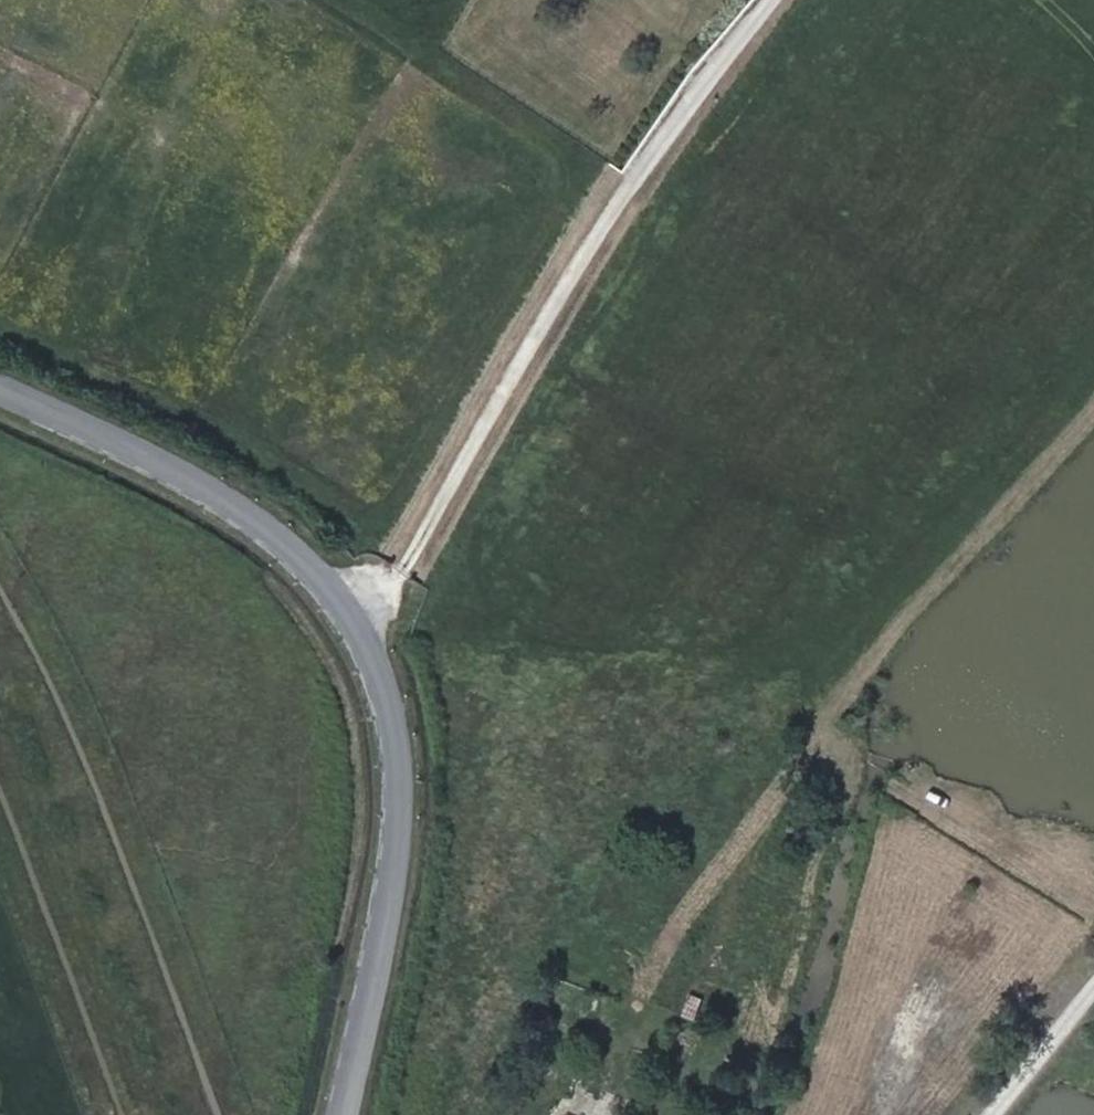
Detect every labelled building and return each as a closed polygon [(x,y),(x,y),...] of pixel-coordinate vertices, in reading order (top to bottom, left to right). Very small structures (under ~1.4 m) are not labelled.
[(688,994),(682,1018),(697,1021),(702,998),(688,994)]
